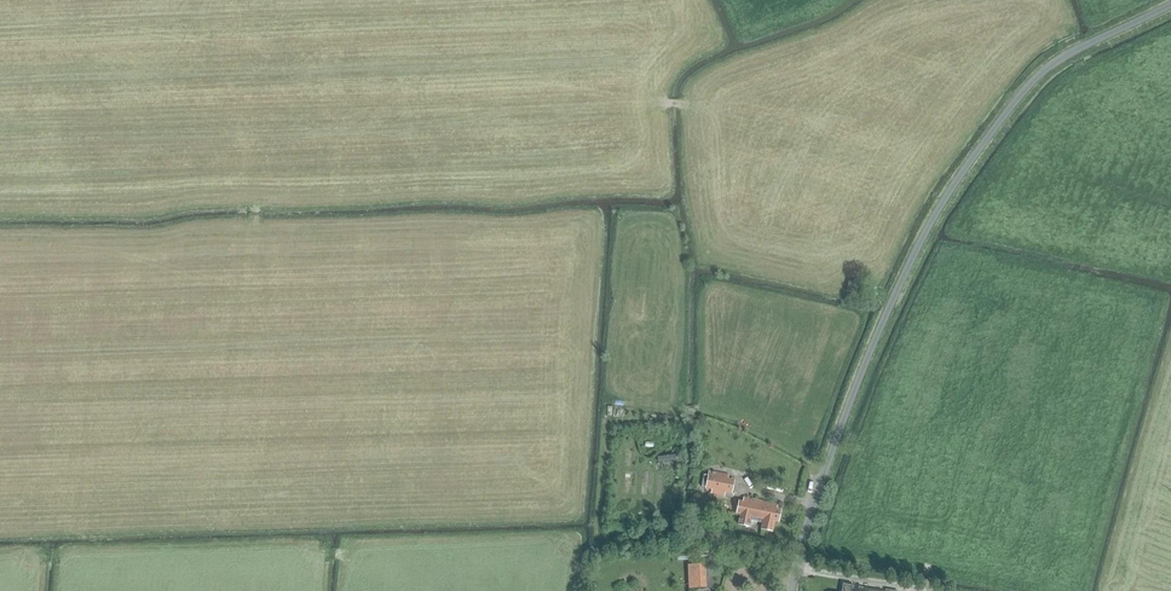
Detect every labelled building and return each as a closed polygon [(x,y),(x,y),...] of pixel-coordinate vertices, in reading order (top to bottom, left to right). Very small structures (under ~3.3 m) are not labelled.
[(857,283),(849,282),(846,292),(855,294),(857,283)] [(729,475),(708,470),(707,475),(704,474),(701,487),(705,487),(705,489),(711,490),(710,494),(711,494),(724,497),(725,493),(731,494),(734,479),(728,478),(729,475)] [(749,527),(750,521),(762,524),(760,530),(772,532),(774,522),(779,523),(781,510),(776,509),(777,504),(744,497),(743,501),(738,500),(735,514),(739,515),(737,524),(749,527)] [(716,587),(714,563),(698,564),(699,588),(716,587)]
